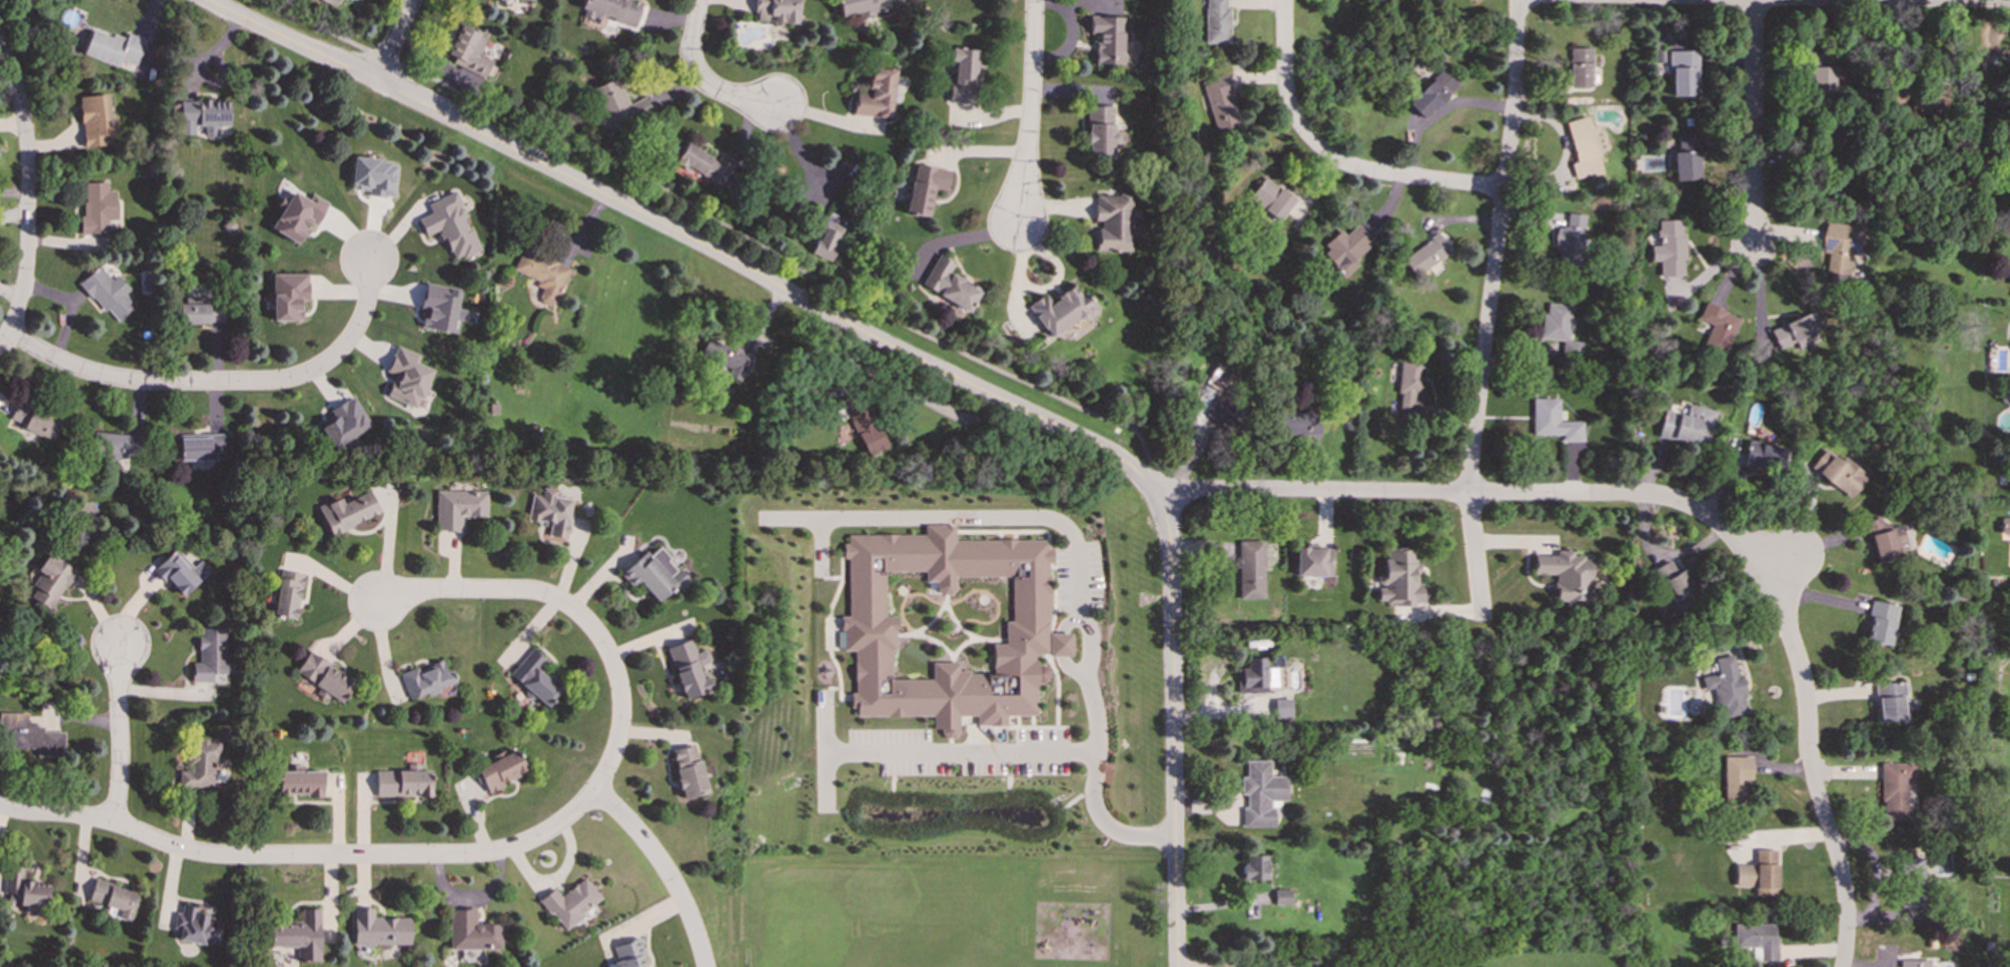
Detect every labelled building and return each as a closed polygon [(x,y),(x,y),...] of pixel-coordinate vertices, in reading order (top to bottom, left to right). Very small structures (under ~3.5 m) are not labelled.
[(632,0),(584,0),(582,9),(590,11),(589,16),(636,26),(641,2),(632,0)] [(756,21),(773,21),(774,26),(799,25),(798,0),(755,0),(756,21)] [(866,14),(890,10),(888,0),(837,0),(840,16),(866,12),(866,14)] [(1228,43),(1229,0),(1206,0),(1205,43),(1228,43)] [(1096,64),(1123,64),(1124,17),(1091,16),(1091,34),(1097,34),(1096,64)] [(485,77),(492,59),(480,54),(487,36),(460,25),(448,54),(455,57),(452,63),(485,77)] [(144,39),(128,33),(126,38),(112,33),(111,36),(91,29),(82,55),(132,72),(144,39)] [(1590,88),(1591,48),(1569,47),(1568,87),(1590,88)] [(951,102),(975,103),(977,49),(951,48),(950,62),(953,62),(951,102)] [(1670,96),(1696,95),(1695,50),(1669,51),(1670,96)] [(1824,53),(1809,53),(1808,94),(1832,94),(1832,86),(1841,86),(1841,71),(1833,71),(1834,60),(1824,60),(1824,53)] [(895,69),(871,66),(868,96),(856,94),(854,114),(891,118),(895,69)] [(1408,104),(1424,119),(1458,84),(1442,69),(1408,104)] [(1215,131),(1238,124),(1225,75),(1201,81),(1215,131)] [(588,89),(604,132),(656,113),(650,97),(627,106),(617,78),(588,89)] [(80,96),(82,148),(115,146),(114,116),(109,116),(108,94),(80,96)] [(180,135),(194,135),(194,126),(228,126),(229,100),(180,100),(180,135)] [(1112,158),(1112,146),(1119,146),(1119,132),(1112,132),(1112,106),(1087,106),(1087,158),(1112,158)] [(1566,122),(1576,161),(1571,163),(1575,180),(1602,173),(1587,117),(1566,122)] [(1674,181),(1698,180),(1697,134),(1672,135),(1674,181)] [(686,141),(675,161),(721,188),(733,167),(686,141)] [(395,195),(397,161),(352,158),(349,193),(395,195)] [(933,187),(947,190),(951,171),(914,164),(906,213),(928,217),(933,187)] [(1295,198),(1264,176),(1248,200),(1279,221),(1295,198)] [(107,182),(84,183),(84,215),(79,215),(80,234),(107,234),(107,220),(116,220),(115,190),(107,191),(107,182)] [(311,194),(308,200),(291,191),(271,229),(299,245),(311,223),(315,226),(328,203),(311,194)] [(418,219),(425,236),(440,230),(454,261),(480,250),(455,192),(427,204),(431,213),(418,219)] [(1095,194),(1094,221),(1097,221),(1096,251),(1129,252),(1131,195),(1095,194)] [(811,254),(829,261),(846,219),(828,212),(811,254)] [(1584,214),(1567,213),(1566,227),(1553,227),(1551,248),(1559,248),(1558,268),(1581,270),(1584,214)] [(1659,277),(1683,277),(1682,220),(1656,220),(1657,245),(1650,245),(1650,261),(1659,261),(1659,277)] [(1863,226),(1824,222),(1821,252),(1827,253),(1825,274),(1848,276),(1851,254),(1860,255),(1863,226)] [(1345,235),(1342,231),(1321,250),(1345,277),(1358,264),(1355,260),(1374,243),(1357,224),(1345,235)] [(1403,257),(1415,276),(1453,252),(1441,233),(1403,257)] [(512,272),(544,285),(537,301),(554,308),(571,268),(523,248),(512,272)] [(949,274),(954,263),(937,254),(920,287),(968,312),(979,290),(949,274)] [(129,290),(117,275),(111,280),(99,265),(79,282),(115,324),(134,308),(123,295),(129,290)] [(308,273),(272,274),(272,321),(301,321),(301,300),(308,300),(308,273)] [(461,290),(426,283),(421,306),(425,307),(421,328),(455,336),(459,321),(464,322),(466,310),(457,308),(461,290)] [(1049,338),(1077,318),(1080,323),(1097,311),(1084,292),(1079,296),(1071,285),(1049,301),(1044,294),(1026,307),(1049,338)] [(1711,325),(1702,346),(1724,355),(1740,317),(1704,302),(1697,319),(1711,325)] [(1541,339),(1563,341),(1562,355),(1582,357),(1583,342),(1569,340),(1572,305),(1548,303),(1547,314),(1543,313),(1541,339)] [(1770,328),(1779,351),(1820,335),(1811,312),(1770,328)] [(697,361),(744,380),(754,356),(707,337),(697,361)] [(387,397),(416,408),(420,398),(431,402),(434,392),(426,390),(434,370),(417,364),(420,355),(397,346),(387,372),(395,375),(387,397)] [(1422,398),(1425,360),(1400,358),(1398,394),(1400,394),(1399,415),(1421,417),(1422,398)] [(334,449),(372,426),(354,396),(330,410),(332,415),(319,423),(334,449)] [(1533,436),(1563,436),(1563,442),(1583,443),(1584,421),(1559,421),(1560,399),(1533,398),(1533,436)] [(52,441),(62,417),(17,399),(10,419),(24,424),(22,429),(52,441)] [(887,446),(866,401),(845,410),(867,456),(887,446)] [(1715,411),(1681,403),(1679,412),(1664,409),(1658,433),(1707,446),(1715,411)] [(1320,413),(1276,411),(1276,434),(1319,435),(1320,413)] [(141,456),(142,435),(92,433),(91,454),(122,455),(141,456)] [(224,452),(223,435),(179,437),(180,460),(216,459),(215,452),(224,452)] [(1762,455),(1761,462),(1783,463),(1783,456),(1775,455),(1776,444),(1744,442),(1744,455),(1762,455)] [(1846,500),(1867,479),(1843,456),(1838,462),(1825,449),(1810,464),(1846,500)] [(532,494),(527,521),(550,524),(548,537),(566,540),(573,500),(555,497),(556,489),(543,487),(541,496),(532,494)] [(330,535),(380,514),(370,491),(342,502),(340,497),(318,507),(330,535)] [(487,519),(487,492),(436,491),(435,532),(463,533),(463,519),(487,519)] [(1874,562),(1898,557),(1896,546),(1905,544),(1900,523),(1882,527),(1880,517),(1865,520),(1874,562)] [(2000,518),(1999,536),(2009,537),(2009,518),(2000,518)] [(932,715),(932,729),(941,729),(941,738),(958,737),(957,716),(975,715),(975,721),(1036,720),(1035,682),(1046,682),(1046,666),(1036,667),(1036,656),(1071,655),(1070,633),(1050,633),(1048,539),(956,541),(955,525),(926,525),(926,534),(847,535),(849,616),(843,617),(844,651),(853,650),(854,708),(856,708),(856,717),(932,715)] [(1239,600),(1265,600),(1263,541),(1238,541),(1239,600)] [(646,552),(620,573),(631,588),(640,581),(656,602),(677,586),(669,576),(677,570),(658,548),(649,555),(646,552)] [(1296,579),(1331,579),(1331,548),(1297,548),(1296,579)] [(181,598),(209,571),(200,561),(192,568),(174,549),(153,569),(181,598)] [(1423,605),(1423,583),(1417,583),(1417,549),(1382,549),(1382,588),(1378,588),(1378,605),(1423,605)] [(1533,574),(1555,575),(1555,604),(1590,605),(1591,561),(1583,561),(1583,556),(1573,556),(1573,551),(1556,550),(1556,556),(1533,555),(1533,574)] [(77,573),(50,552),(18,592),(46,613),(77,573)] [(1682,576),(1678,578),(1670,560),(1651,569),(1666,602),(1662,604),(1666,612),(1693,600),(1682,576)] [(303,574),(280,571),(273,617),(295,620),(303,574)] [(1896,605),(1870,601),(1864,641),(1890,645),(1896,605)] [(227,682),(226,628),(198,628),(198,662),(191,662),(191,683),(227,682)] [(666,647),(684,699),(711,690),(703,664),(710,661),(706,649),(695,653),(691,639),(666,647)] [(538,667),(545,660),(532,648),(508,675),(545,709),(562,689),(538,667)] [(294,672),(319,687),(315,694),(325,700),(328,695),(340,703),(354,681),(307,651),(294,672)] [(1714,688),(1719,718),(1747,713),(1740,674),(1735,675),(1732,655),(1713,658),(1716,673),(1700,676),(1702,690),(1714,688)] [(1282,666),(1267,667),(1267,657),(1247,658),(1247,668),(1237,668),(1238,694),(1268,692),(1267,688),(1283,687),(1282,666)] [(408,699),(453,682),(444,658),(399,675),(408,699)] [(1877,722),(1903,721),(1902,682),(1876,683),(1877,722)] [(1291,698),(1274,699),(1275,719),(1292,718),(1291,698)] [(11,729),(11,748),(36,748),(36,756),(63,756),(63,732),(42,732),(42,723),(24,723),(24,729),(11,729)] [(219,740),(188,739),(186,770),(179,769),(178,788),(213,789),(214,760),(218,760),(219,740)] [(706,793),(696,745),(671,750),(681,799),(706,793)] [(527,772),(517,749),(472,770),(479,784),(483,782),(487,791),(527,772)] [(1751,756),(1724,756),(1723,807),(1745,807),(1746,780),(1751,780),(1751,756)] [(1242,827),(1273,827),(1273,800),(1287,800),(1287,776),(1270,776),(1270,760),(1246,760),(1246,776),(1241,776),(1241,794),(1246,794),(1247,807),(1242,807),(1242,827)] [(1881,762),(1879,819),(1904,820),(1905,785),(1913,785),(1914,763),(1881,762)] [(407,771),(376,770),(375,796),(430,797),(431,770),(419,770),(419,764),(407,763),(407,771)] [(323,797),(322,770),(279,771),(279,795),(307,794),(307,798),(323,797)] [(1734,865),(1734,886),(1754,886),(1754,895),(1776,895),(1776,849),(1755,849),(1755,864),(1734,865)] [(1267,880),(1268,855),(1246,854),(1246,863),(1242,863),(1242,879),(1267,880)] [(3,893),(8,893),(8,904),(48,906),(49,883),(23,881),(24,867),(5,866),(3,893)] [(538,900),(562,930),(600,899),(583,877),(560,896),(553,888),(538,900)] [(138,892),(94,880),(88,900),(120,909),(118,918),(130,921),(138,892)] [(1290,889),(1274,890),(1274,904),(1291,904),(1290,889)] [(219,945),(221,922),(211,921),(212,915),(195,913),(196,906),(181,905),(180,913),(175,912),(174,928),(180,928),(178,940),(219,945)] [(320,961),(320,908),(301,908),(301,924),(270,924),(270,947),(296,947),(296,961),(320,961)] [(410,917),(373,917),(373,908),(353,908),(353,944),(409,945),(410,917)] [(449,949),(499,949),(499,923),(474,923),(474,909),(449,909),(449,949)] [(1734,947),(1759,947),(1759,959),(1776,959),(1776,924),(1734,924),(1734,947)] [(616,962),(612,964),(613,966),(645,966),(636,938),(611,946),(616,962)]
